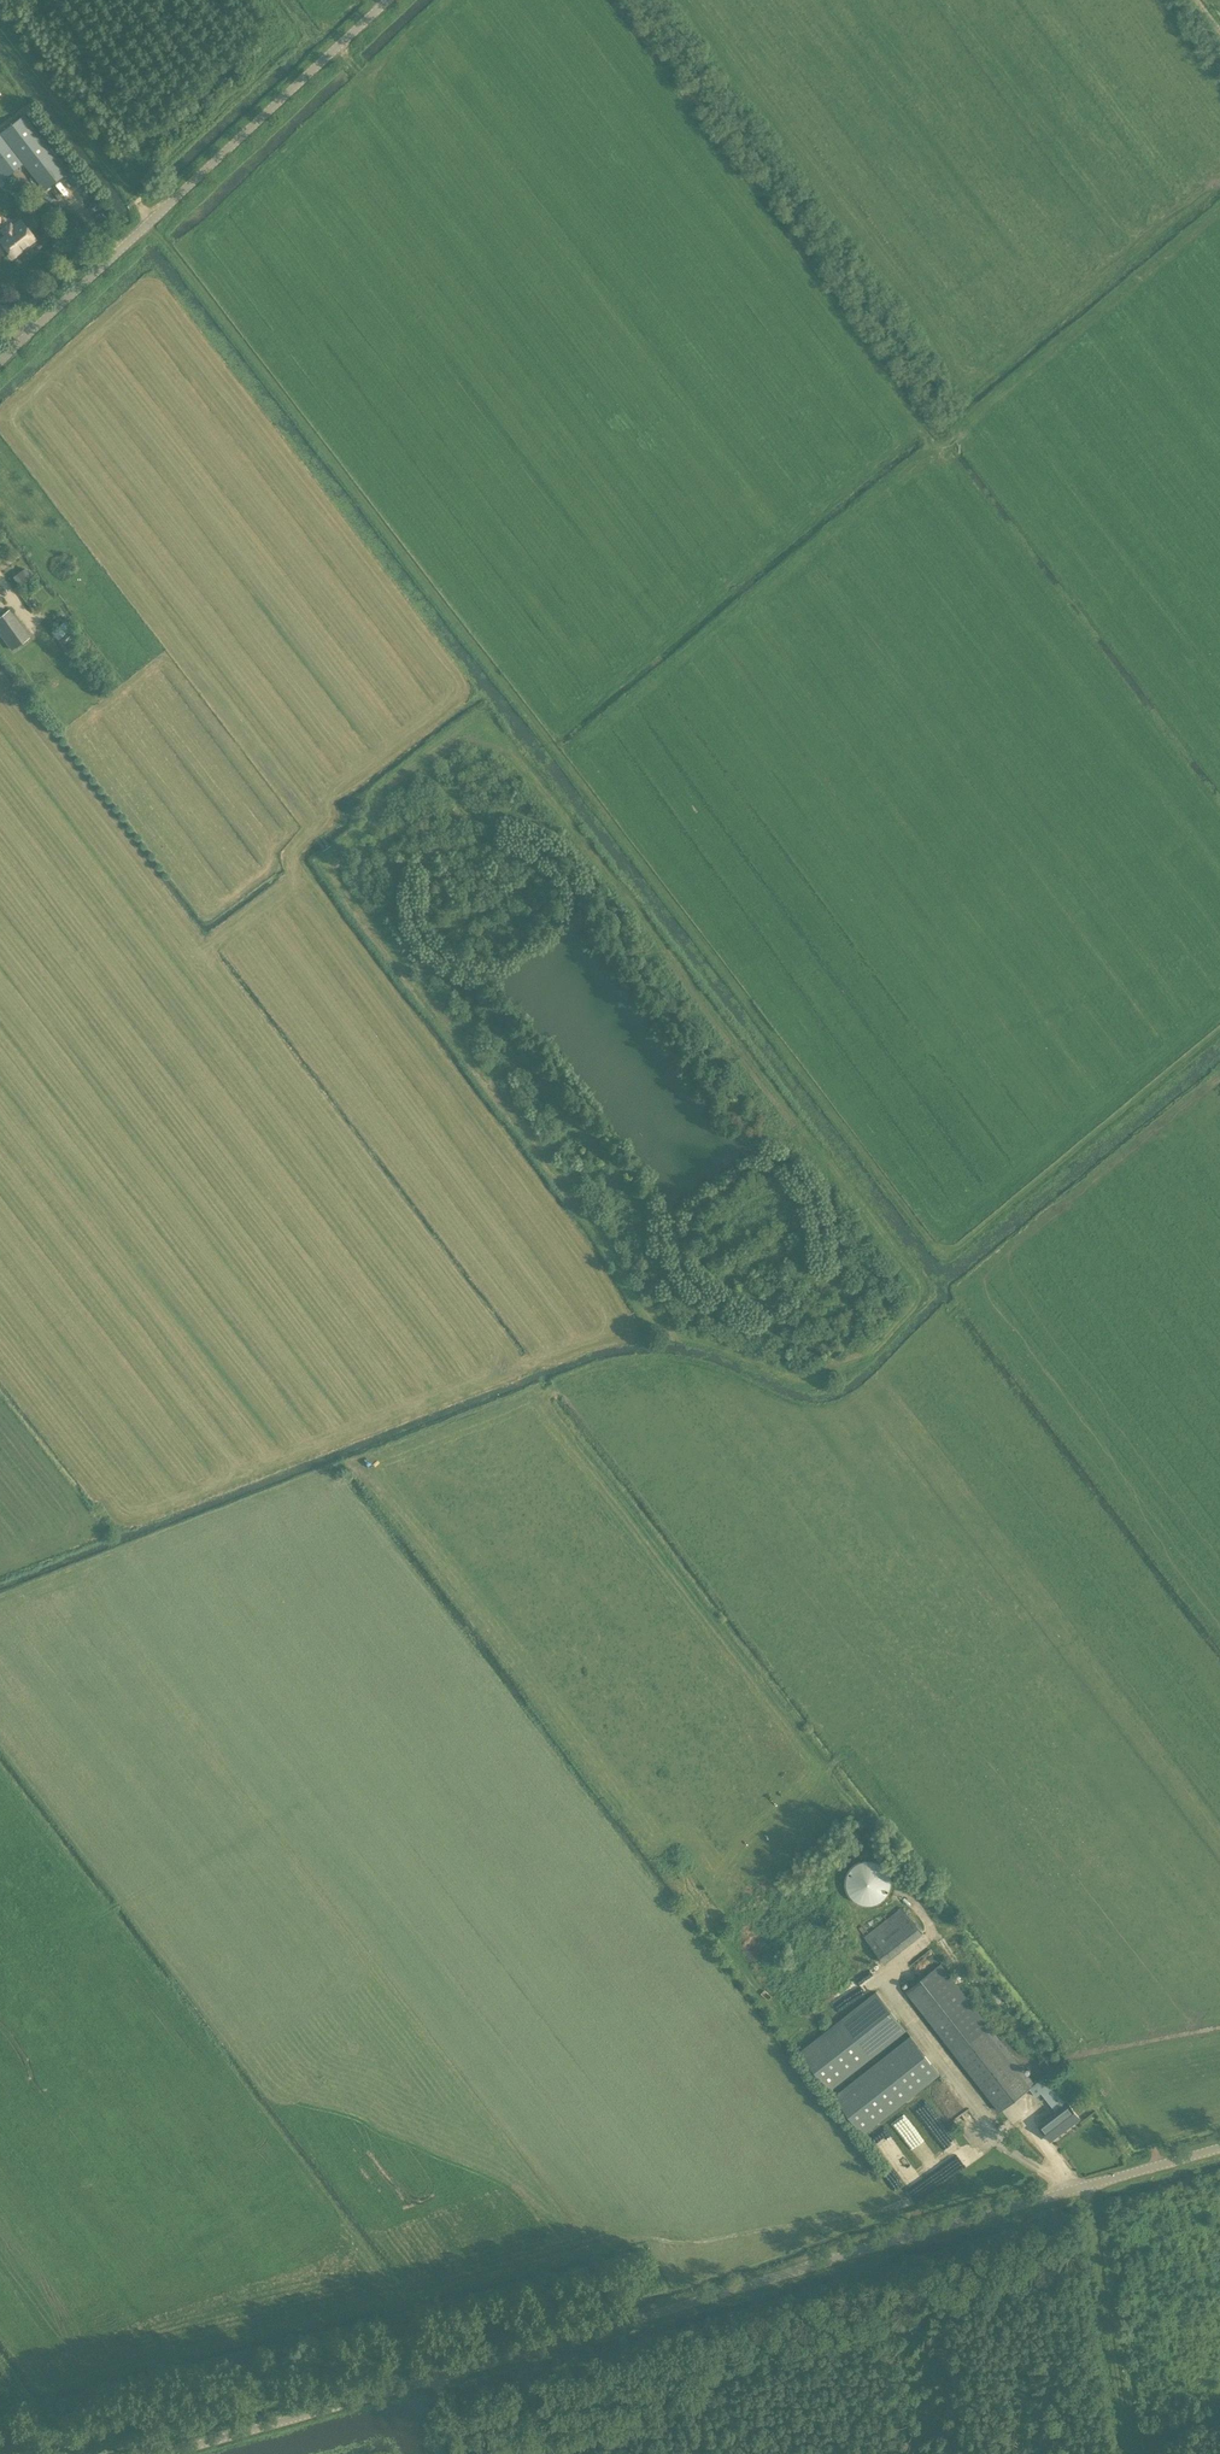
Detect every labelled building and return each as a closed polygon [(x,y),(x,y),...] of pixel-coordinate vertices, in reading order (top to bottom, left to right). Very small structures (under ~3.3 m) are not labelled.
[(0,134),(0,182),(24,163),(45,190),(68,172),(24,115),(0,134)] [(30,196),(22,204),(30,213),(39,206),(30,196)] [(15,228),(1,239),(14,256),(35,239),(20,220),(14,226),(15,228)] [(23,584),(35,575),(28,565),(16,574),(23,584)] [(0,615),(0,634),(11,650),(30,637),(9,608),(0,615)] [(65,621),(52,631),(60,639),(72,629),(65,621)] [(862,1860),(856,1887),(881,1892),(886,1865),(862,1860)] [(869,1937),(890,1958),(921,1927),(899,1906),(869,1937)] [(941,1964),(907,1990),(1000,2110),(1029,2087),(1036,2096),(1041,2092),(1057,2112),(1040,2126),(1051,2140),(1079,2118),(1068,2104),(1069,2103),(1047,2074),(1034,2084),(941,1964)] [(877,1991),(800,2050),(829,2089),(906,2030),(877,1991)] [(911,2036),(834,2095),(863,2133),(940,2074),(911,2036)] [(896,2140),(888,2147),(903,2165),(911,2159),(896,2140)]
